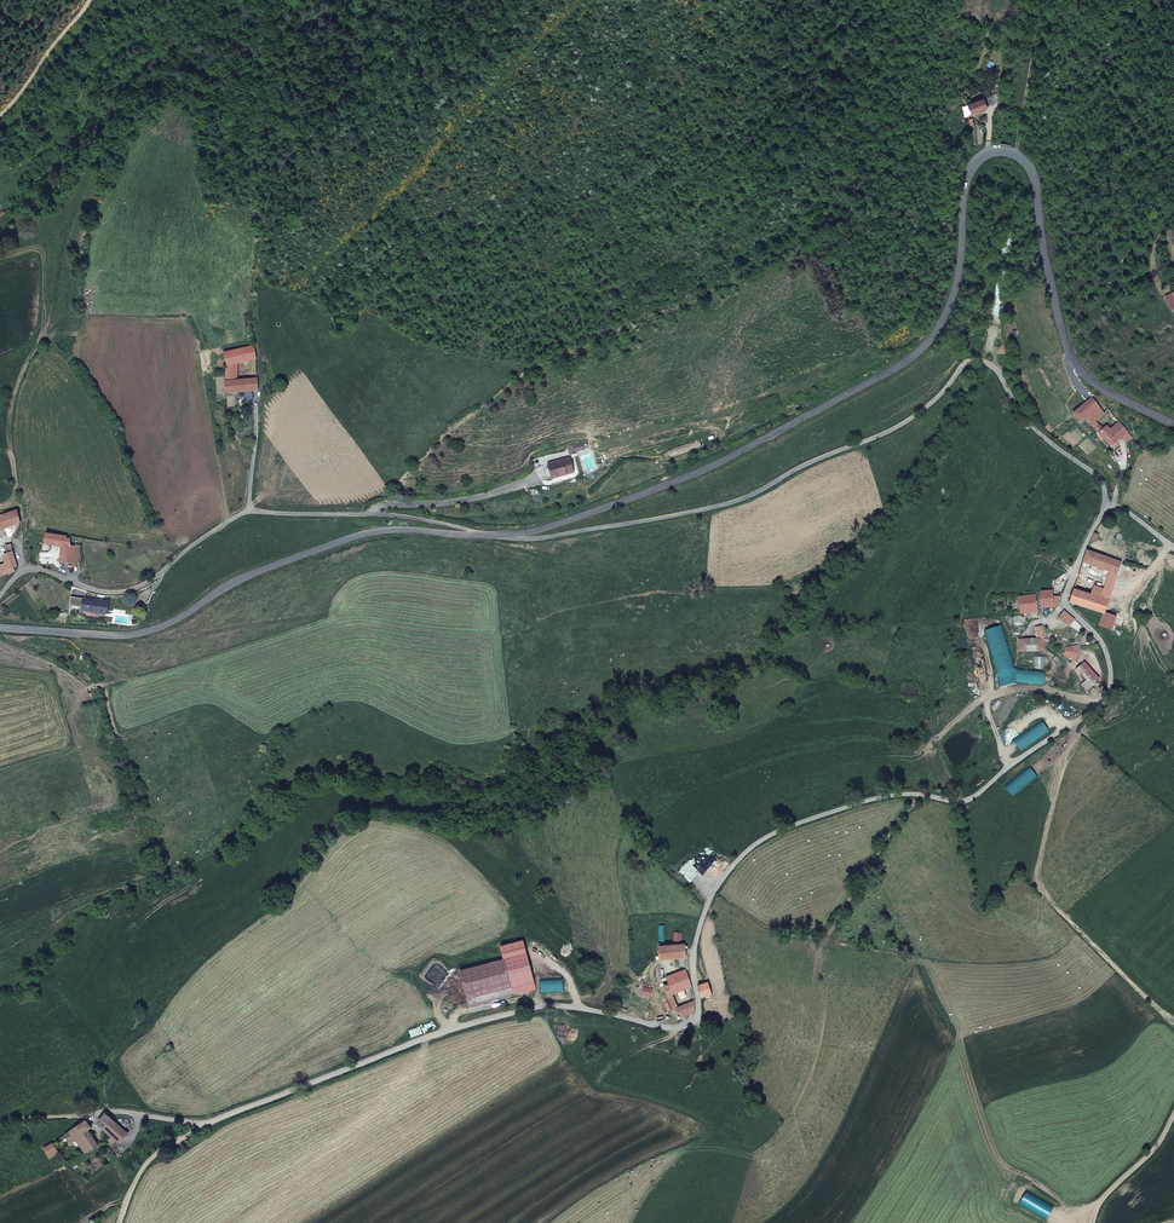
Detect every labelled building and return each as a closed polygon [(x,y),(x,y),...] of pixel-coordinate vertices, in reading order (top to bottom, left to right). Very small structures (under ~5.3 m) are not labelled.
[(994,108),(990,95),(982,98),(986,110),(994,108)] [(986,110),(982,98),(966,104),(970,116),(986,110)] [(1173,298),(1173,291),(1163,296),(1170,311),(1172,312),(1173,317),(1173,299),(1173,298)] [(255,359),(252,345),(221,353),(224,367),(236,364),(255,359)] [(236,379),(236,364),(224,367),(223,373),(223,379),(236,379)] [(245,393),(245,379),(236,379),(223,379),(223,392),(245,393)] [(255,393),(256,379),(245,379),(245,393),(247,393),(255,393)] [(1086,418),(1101,408),(1092,397),(1069,414),(1077,425),(1082,421),(1086,418)] [(1094,430),(1086,418),(1082,421),(1086,427),(1091,433),(1094,430)] [(1128,433),(1115,418),(1102,428),(1113,443),(1116,441),(1122,437),(1128,433)] [(1113,443),(1102,428),(1096,433),(1094,430),(1091,433),(1103,450),(1113,443)] [(1131,436),(1128,433),(1122,437),(1125,441),(1131,436)] [(670,457),(701,446),(698,438),(667,449),(670,457)] [(576,449),(583,449),(582,443),(569,444),(569,453),(577,452),(576,449)] [(592,466),(588,455),(583,457),(587,468),(592,466)] [(572,471),(568,456),(546,463),(550,478),(572,471)] [(14,510),(0,515),(0,531),(9,528),(19,524),(14,510)] [(11,543),(19,524),(9,528),(11,543)] [(65,538),(65,535),(41,533),(40,544),(58,546),(58,561),(69,561),(69,545),(69,539),(65,538)] [(1095,542),(1098,534),(1093,533),(1090,540),(1095,542)] [(12,551),(11,543),(3,545),(4,553),(12,551)] [(79,561),(79,545),(69,545),(69,561),(79,561)] [(1118,567),(1120,561),(1085,550),(1081,564),(1092,567),(1108,573),(1116,575),(1118,567)] [(14,559),(12,551),(4,553),(0,555),(3,563),(14,559)] [(16,568),(14,559),(3,563),(0,565),(0,576),(16,568)] [(1084,591),(1092,567),(1081,564),(1072,587),(1084,591)] [(1112,604),(1116,592),(1114,591),(1122,568),(1118,567),(1116,575),(1108,600),(1107,603),(1112,604)] [(1108,600),(1116,575),(1108,573),(1103,587),(1100,597),(1108,600)] [(1100,597),(1103,587),(1093,584),(1090,593),(1100,597)] [(1105,607),(1107,603),(1108,600),(1100,597),(1090,593),(1084,591),(1072,587),(1068,601),(1100,612),(1103,613),(1104,610),(1105,607)] [(1058,604),(1059,595),(1052,594),(1052,590),(1039,592),(1040,606),(1058,604)] [(1036,610),(1034,592),(1023,594),(1022,594),(1022,596),(1016,596),(1018,612),(1036,610)] [(107,614),(108,600),(79,597),(78,611),(85,611),(94,612),(107,614)] [(1118,633),(1125,614),(1105,607),(1104,610),(1115,614),(1110,629),(1104,626),(1103,628),(1118,633)] [(1073,619),(1064,610),(1059,615),(1068,624),(1073,619)] [(1110,629),(1115,614),(1104,610),(1103,613),(1099,625),(1104,626),(1110,629)] [(1000,622),(982,628),(997,671),(1014,666),(1000,622)] [(1042,634),(1041,625),(1034,625),(1034,637),(1043,637),(1042,634)] [(1033,649),(1044,649),(1043,637),(1034,637),(1015,638),(1017,650),(1026,649),(1033,649)] [(1075,658),(1078,645),(1064,645),(1063,653),(1075,658)] [(1083,660),(1076,667),(1092,685),(1099,678),(1083,660)] [(1017,666),(1015,680),(1043,683),(1044,669),(1017,666)] [(1020,751),(1049,732),(1041,720),(1012,738),(1020,751)] [(684,963),(683,943),(656,944),(657,959),(678,958),(679,963),(680,965),(684,965),(684,963)] [(456,971),(466,1007),(510,995),(501,959),(456,971)] [(690,986),(687,979),(684,970),(662,976),(663,980),(664,985),(666,994),(670,993),(675,992),(683,989),(690,986)] [(711,998),(708,981),(698,983),(696,983),(698,996),(703,996),(703,999),(711,998)] [(686,996),(683,989),(675,992),(677,999),(686,996)] [(677,1006),(670,993),(666,994),(672,1008),(675,1007),(677,1006)] [(694,1012),(694,1001),(677,1006),(675,1007),(680,1017),(686,1015),(694,1012)] [(126,1132),(102,1114),(93,1123),(116,1143),(126,1132)] [(96,1144),(86,1129),(89,1127),(83,1119),(63,1134),(68,1141),(73,1138),(83,1152),(96,1144)] [(57,1149),(52,1142),(43,1147),(48,1155),(57,1149)]
